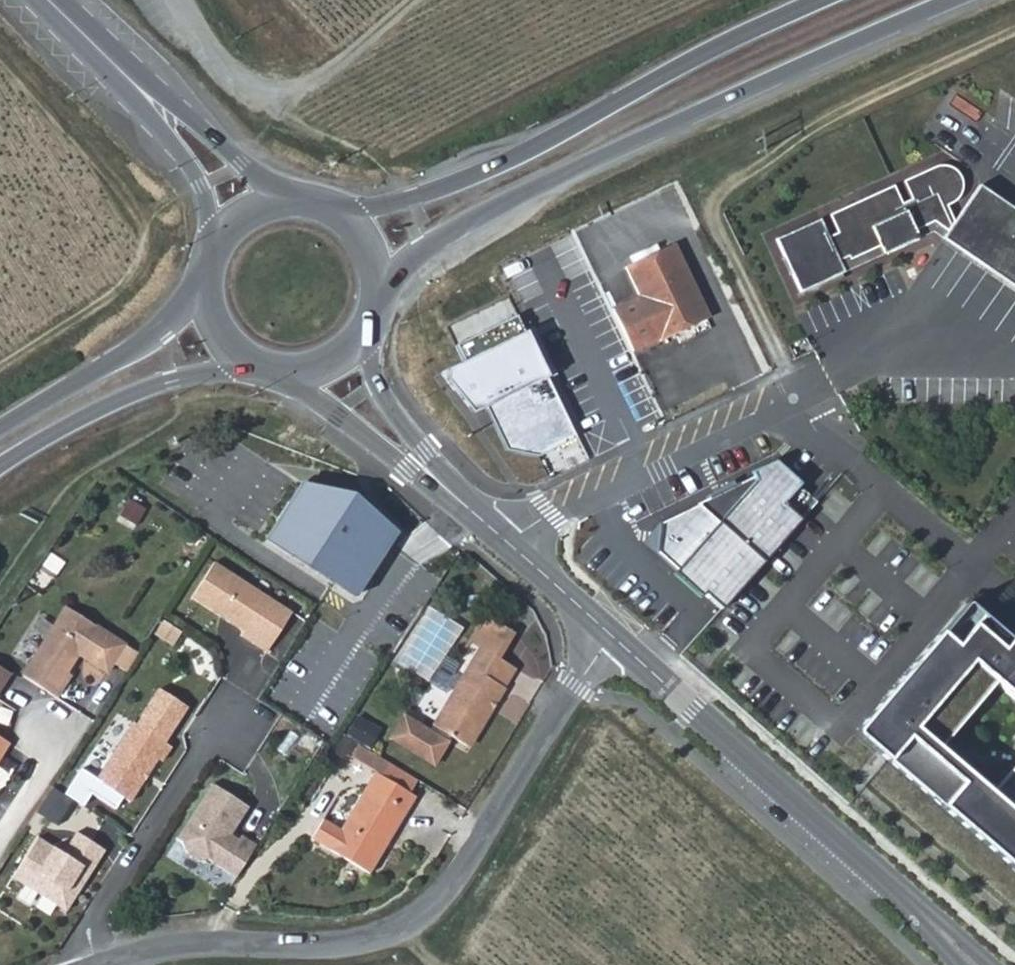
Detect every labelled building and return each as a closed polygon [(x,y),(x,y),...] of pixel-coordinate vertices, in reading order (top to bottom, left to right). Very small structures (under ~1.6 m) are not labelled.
[(933,223),(935,224),(948,203),(957,196),(962,183),(957,172),(947,167),(938,166),(903,182),(911,200),(903,204),(894,186),(829,215),(837,234),(829,238),(820,219),(777,239),(800,292),(843,272),(840,263),(933,223)] [(987,193),(978,186),(954,221),(948,203),(935,224),(947,232),(943,238),(953,245),(987,193)] [(987,193),(953,245),(1014,287),(1014,211),(987,193)] [(612,309),(631,350),(658,337),(659,339),(709,315),(673,242),(625,266),(638,296),(612,309)] [(531,319),(538,332),(543,314),(531,319)] [(721,611),(817,501),(777,466),(699,504),(700,506),(663,524),(658,553),(721,611)] [(294,485),(256,540),(352,601),(392,535),(349,499),(294,485)] [(240,636),(266,653),(292,614),(214,563),(191,598),(243,632),(240,636)] [(65,608),(21,677),(56,699),(70,676),(66,673),(79,653),(83,655),(84,659),(106,673),(124,645),(65,608)] [(469,640),(480,646),(493,654),(508,629),(485,614),(469,640)] [(892,753),(1014,858),(1014,656),(992,637),(892,753)] [(500,685),(512,666),(493,654),(480,646),(432,724),(428,730),(404,714),(390,737),(433,764),(450,736),(465,746),(477,727),(479,729),(491,708),(488,706),(492,699),(496,701),(504,688),(500,685)] [(0,668),(0,688),(9,674),(0,668)] [(96,782),(130,804),(157,760),(161,763),(171,749),(164,744),(187,708),(159,690),(136,726),(133,724),(96,782)] [(350,757),(357,743),(344,736),(336,749),(350,757)] [(381,775),(409,792),(417,780),(357,743),(350,757),(376,772),(381,775)] [(416,796),(409,792),(381,775),(376,772),(340,829),(322,819),(310,839),(368,874),(416,796)] [(239,878),(259,847),(243,837),(239,844),(231,839),(250,808),(214,785),(178,841),(183,844),(189,854),(198,860),(210,861),(239,878)] [(72,801),(51,788),(35,813),(56,826),(72,801)] [(38,839),(13,878),(66,912),(105,851),(77,834),(63,855),(38,839)]
